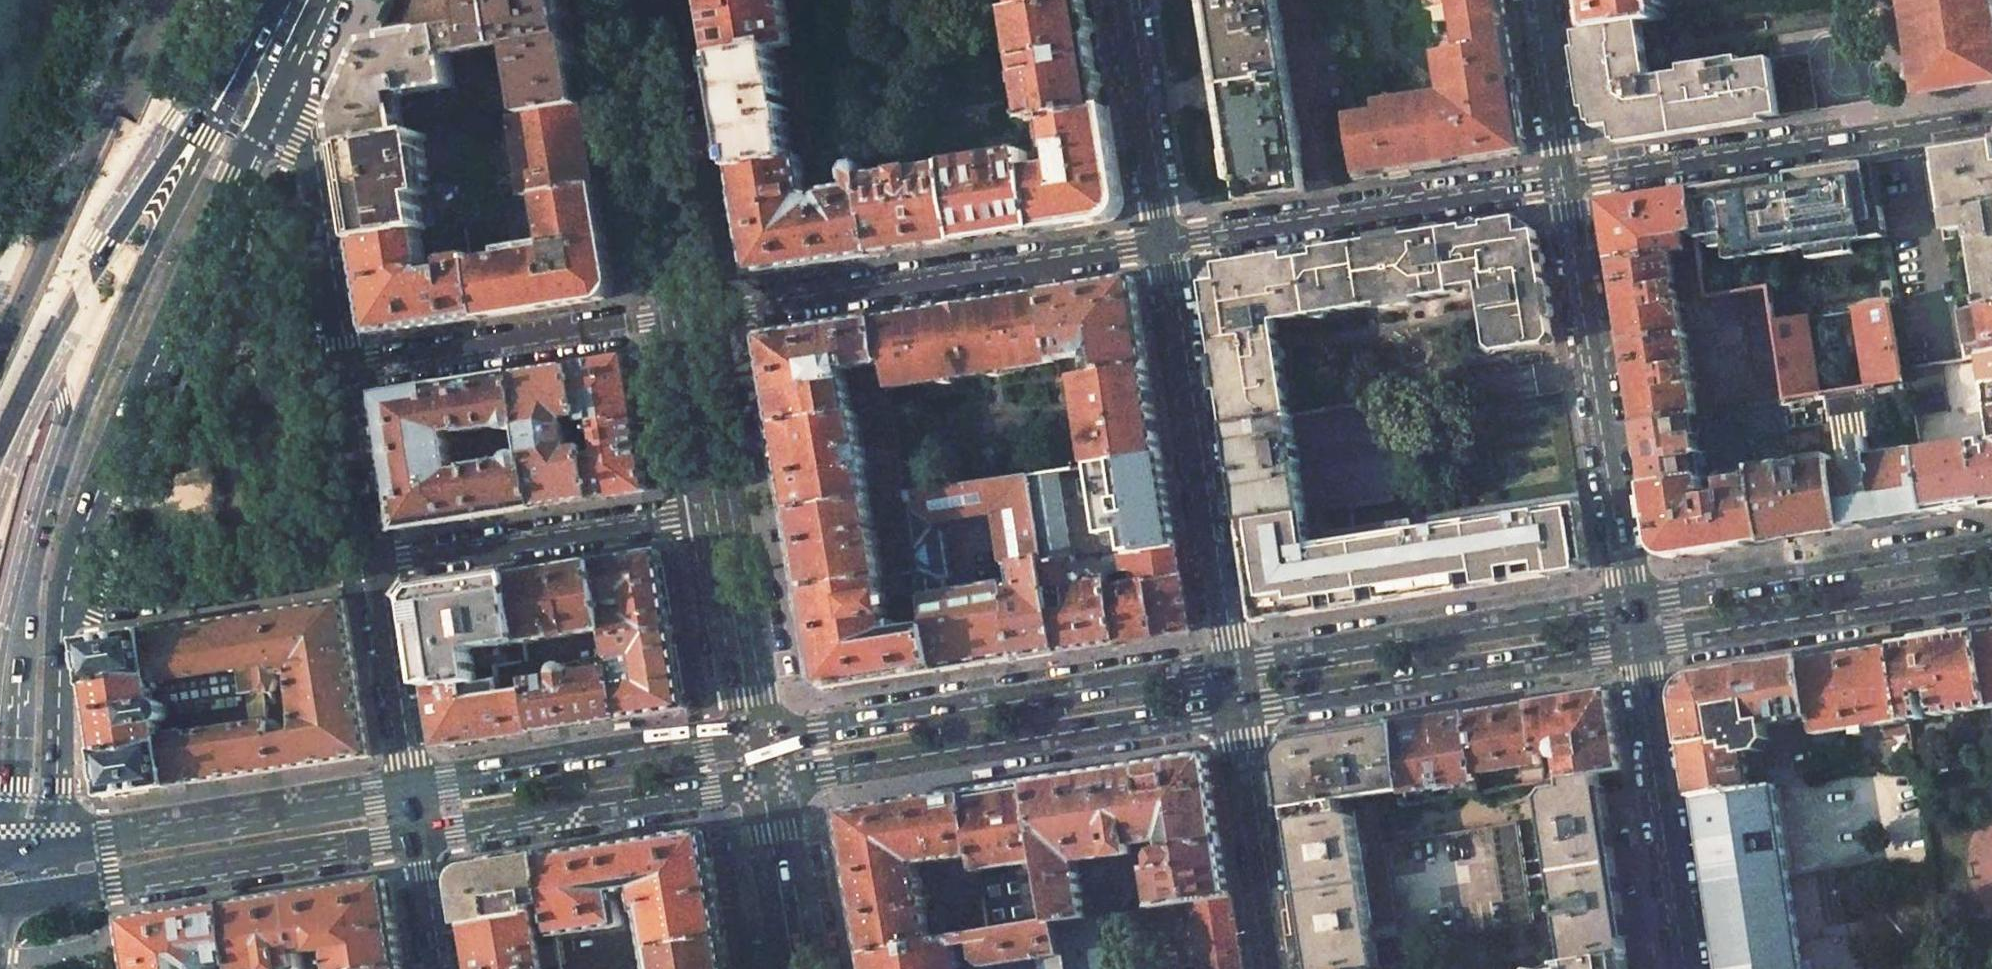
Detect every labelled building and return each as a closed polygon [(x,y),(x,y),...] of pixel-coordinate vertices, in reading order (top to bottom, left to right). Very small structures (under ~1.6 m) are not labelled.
[(585,106),(568,0),(469,0),(473,25),(478,53),(514,47),(527,115),(585,106)] [(715,59),(716,58),(773,49),(790,46),(783,0),(705,0),(715,59)] [(1012,10),(1029,120),(1039,118),(1102,108),(1085,0),(1074,0),(1019,9),(1012,10)] [(1019,9),(1074,0),(1017,0),(1019,9)] [(1244,198),(1306,188),(1277,0),(1213,0),(1244,198)] [(1441,10),(1442,21),(1507,11),(1505,0),(1439,0),(1441,10)] [(1589,30),(1641,22),(1656,19),(1653,0),(1585,0),(1589,30)] [(1918,93),(1991,82),(1991,0),(1904,0),(1918,93)] [(1526,136),(1509,28),(1505,29),(1503,15),(1507,15),(1507,11),(1442,21),(1448,56),(1438,57),(1442,82),(1444,93),(1418,97),(1429,169),(1454,166),(1453,161),(1464,159),(1465,164),(1513,156),(1526,136)] [(1697,70),(1650,77),(1641,22),(1589,30),(1584,31),(1584,32),(1577,33),(1591,123),(1612,121),(1615,141),(1781,115),(1772,58),(1728,65),(1727,59),(1696,64),(1697,70)] [(368,57),(347,103),(344,102),(338,116),(343,148),(407,137),(401,95),(456,87),(451,58),(464,56),(478,53),(473,25),(459,27),(428,32),(428,29),(389,35),(390,39),(372,42),(366,56),(368,57)] [(716,58),(734,169),(792,159),(787,129),(790,128),(788,118),(807,118),(801,80),(782,86),(781,79),(782,79),(781,73),(777,74),(773,49),(716,58)] [(1772,58),(1781,115),(1819,109),(1810,53),(1772,58)] [(1360,180),(1429,169),(1418,97),(1366,105),(1348,108),(1360,180)] [(527,177),(524,177),(527,196),(542,194),(598,185),(585,106),(527,115),(527,117),(517,118),(527,177)] [(1058,165),(1030,169),(1040,231),(1105,221),(1123,196),(1109,107),(1102,108),(1039,118),(1040,123),(1047,121),(1052,149),(1055,149),(1058,165)] [(358,241),(421,230),(467,223),(483,220),(481,204),(477,179),(473,150),(469,127),(407,137),(343,148),(358,241)] [(1936,152),(1949,231),(1970,228),(1981,299),(1974,300),(1975,306),(1991,304),(1991,144),(1936,152)] [(960,243),(1040,231),(1030,169),(1027,151),(947,164),(960,243)] [(734,169),(747,250),(748,250),(752,276),(874,256),(875,255),(862,176),(864,176),(862,163),(851,165),(847,170),(850,187),(824,192),(820,194),(817,199),(812,195),(808,194),(802,157),(792,159),(734,169)] [(1849,242),(1812,247),(1814,257),(1854,251),(1852,240),(1887,235),(1876,162),(1866,163),(1877,230),(1848,234),(1849,242)] [(1866,163),(1692,190),(1698,232),(1724,228),(1728,251),(1771,245),(1791,241),(1792,250),(1812,247),(1849,242),(1848,234),(1877,230),(1866,163)] [(877,256),(960,243),(947,164),(864,176),(862,176),(875,255),(876,255),(877,256)] [(484,317),(594,300),(598,299),(613,278),(614,275),(598,185),(542,194),(551,244),(547,244),(543,247),(539,253),(537,253),(536,246),(506,251),(499,201),(485,203),(481,204),(483,220),(467,223),(473,254),(484,317)] [(1612,262),(1672,253),(1691,250),(1701,248),(1698,232),(1692,190),(1603,204),(1612,262)] [(1508,219),(1341,246),(1271,257),(1223,264),(1206,288),(1227,425),(1291,415),(1278,322),(1482,290),(1491,353),(1555,344),(1547,289),(1540,236),(1519,238),(1516,218),(1508,219)] [(357,241),(372,334),(373,335),(484,317),(473,254),(449,259),(447,260),(445,263),(446,270),(435,272),(433,273),(427,268),(421,230),(358,241),(357,241)] [(1791,241),(1771,245),(1772,253),(1791,251),(1792,250),(1791,241)] [(1701,248),(1691,250),(1694,266),(1704,264),(1701,248)] [(1672,253),(1612,262),(1624,343),(1685,334),(1680,302),(1672,253)] [(1045,291),(1055,359),(1077,355),(1077,352),(1082,355),(1087,355),(1090,375),(1148,366),(1136,277),(1045,291)] [(1770,287),(1740,292),(1756,405),(1786,400),(1776,325),(1770,287)] [(891,388),(1055,362),(1055,359),(1045,291),(877,318),(885,361),(886,361),(891,388)] [(1991,354),(1991,304),(1975,306),(1959,309),(1957,309),(1965,359),(1984,356),(1991,354)] [(1862,353),(1867,387),(1904,382),(1892,307),(1855,313),(1862,353)] [(1855,313),(1807,320),(1813,361),(1862,353),(1855,313)] [(763,335),(762,337),(777,425),(853,412),(848,378),(853,378),(854,383),(872,380),(877,408),(894,405),(891,388),(886,361),(885,361),(877,318),(763,335)] [(1776,325),(1786,400),(1818,395),(1813,361),(1807,320),(1776,325)] [(1685,334),(1624,343),(1637,423),(1690,415),(1697,413),(1685,334)] [(1984,356),(1988,384),(1991,408),(1991,354),(1984,356)] [(628,355),(573,365),(585,432),(585,435),(599,432),(603,453),(594,454),(589,455),(596,499),(650,490),(630,357),(628,355)] [(1940,363),(1912,367),(1914,381),(1911,381),(1916,415),(1948,410),(1940,363)] [(573,365),(517,374),(539,508),(596,499),(589,455),(588,451),(587,447),(575,449),(573,434),(585,432),(573,365)] [(1056,366),(1058,380),(1079,377),(1078,369),(1062,371),(1061,365),(1056,366)] [(1079,377),(1093,465),(1099,465),(1113,462),(1162,455),(1156,416),(1148,366),(1090,375),(1079,377)] [(536,508),(537,509),(539,508),(517,374),(381,395),(402,530),(536,508)] [(1867,387),(1825,394),(1830,423),(1867,417),(1866,411),(1893,407),(1891,399),(1911,396),(1909,382),(1904,383),(1904,382),(1867,387)] [(1756,405),(1744,406),(1746,422),(1749,437),(1749,438),(1787,432),(1788,441),(1795,440),(1799,465),(1791,466),(1790,460),(1782,462),(1783,467),(1760,471),(1759,467),(1754,467),(1756,479),(1767,541),(1846,528),(1836,466),(1830,423),(1825,394),(1818,395),(1786,400),(1756,405)] [(1744,406),(1714,411),(1717,426),(1746,422),(1744,406)] [(777,425),(782,460),(785,478),(786,478),(791,511),(871,499),(909,493),(900,439),(873,443),(877,465),(879,465),(881,482),(868,484),(866,470),(870,469),(865,439),(860,440),(855,411),(853,412),(777,425)] [(1291,415),(1227,425),(1234,472),(1242,520),(1306,511),(1299,464),(1300,463),(1298,446),(1296,446),(1292,419),(1294,418),(1294,416),(1291,416),(1291,415)] [(1690,415),(1637,423),(1646,485),(1700,476),(1698,468),(1706,467),(1704,451),(1700,452),(1697,435),(1693,436),(1690,415)] [(1749,437),(1734,440),(1735,450),(1751,448),(1749,438),(1749,437)] [(1850,463),(1836,466),(1846,528),(1932,515),(1933,515),(1933,514),(1922,452),(1921,441),(1913,442),(1915,453),(1871,460),(1870,454),(1863,455),(1863,453),(1856,454),(1856,457),(1849,458),(1850,463)] [(1989,457),(1987,442),(1922,452),(1933,514),(1991,505),(1991,456),(1989,457)] [(1735,450),(1722,452),(1724,462),(1753,458),(1751,448),(1735,450)] [(1093,465),(1030,475),(1043,556),(1044,561),(1075,556),(1067,502),(1118,494),(1127,555),(1177,546),(1162,455),(1113,462),(1099,465),(1093,465)] [(1030,475),(909,493),(914,521),(918,542),(923,570),(920,571),(925,604),(929,622),(937,671),(1017,658),(1005,582),(945,591),(944,579),(950,578),(949,575),(951,575),(951,571),(949,571),(947,564),(949,564),(949,560),(947,560),(945,548),(947,547),(946,543),(944,543),(943,536),(945,536),(945,532),(943,532),(940,530),(934,531),(932,523),(994,513),(1002,563),(1003,563),(1043,556),(1030,475)] [(1646,485),(1655,541),(1655,542),(1657,548),(1662,553),(1667,555),(1673,556),(1767,542),(1767,541),(1756,479),(1730,483),(1723,483),(1725,495),(1705,498),(1701,476),(1700,476),(1646,485)] [(1579,494),(1411,519),(1413,531),(1581,506),(1579,494)] [(791,511),(791,512),(804,590),(884,577),(871,499),(791,511)] [(1306,511),(1242,520),(1258,620),(1580,570),(1578,552),(1587,550),(1581,506),(1413,531),(1411,519),(1330,531),(1310,534),(1306,511)] [(914,521),(891,524),(894,545),(918,542),(914,521)] [(1177,546),(1127,555),(1105,559),(1106,563),(1107,574),(1140,570),(1142,582),(1145,581),(1145,578),(1181,570),(1177,546)] [(608,640),(673,629),(660,550),(594,561),(606,630),(608,640)] [(1578,552),(1580,570),(1590,569),(1587,550),(1578,552)] [(1005,582),(1017,658),(1058,652),(1044,561),(1043,556),(1003,563),(1005,582)] [(1044,561),(1058,652),(1118,643),(1109,587),(1108,576),(1085,580),(1082,576),(1078,576),(1075,556),(1044,561)] [(515,574),(527,644),(606,630),(594,561),(515,574)] [(1145,581),(1155,637),(1155,638),(1192,632),(1191,627),(1185,588),(1183,588),(1181,570),(1145,578),(1145,581)] [(823,689),(937,671),(929,622),(922,623),(923,628),(907,630),(905,626),(899,624),(899,622),(891,623),(890,616),(892,613),(891,609),(898,608),(897,602),(890,603),(889,598),(912,594),(913,603),(915,605),(925,604),(920,571),(884,577),(804,590),(820,686),(822,688),(823,689)] [(413,599),(427,686),(459,680),(460,685),(500,679),(499,666),(524,662),(529,661),(527,644),(515,574),(421,588),(413,599)] [(1155,637),(1145,581),(1142,582),(1109,587),(1118,643),(1155,637)] [(171,787),(372,757),(345,600),(145,632),(157,701),(162,702),(166,704),(169,708),(169,714),(167,718),(164,722),(161,723),(171,787)] [(611,658),(621,719),(686,709),(673,629),(608,640),(611,658)] [(90,686),(100,751),(99,751),(106,797),(171,787),(161,723),(164,722),(167,718),(169,714),(169,708),(166,704),(162,702),(157,701),(145,632),(145,631),(81,641),(89,686),(90,686)] [(1981,633),(1991,697),(1991,632),(1981,633)] [(1991,707),(1991,697),(1981,633),(1980,633),(1895,647),(1909,720),(1991,707)] [(1817,734),(1909,720),(1895,647),(1892,647),(1871,650),(1871,649),(1858,651),(1858,652),(1844,655),(1844,654),(1806,659),(1806,661),(1805,661),(1814,716),(1817,734)] [(535,732),(621,719),(611,658),(579,662),(581,672),(574,672),(573,669),(570,666),(566,665),(562,664),(557,666),(555,668),(552,673),(553,676),(535,678),(532,662),(531,662),(531,660),(529,661),(524,662),(527,685),(535,732)] [(1792,720),(1814,716),(1805,661),(1698,677),(1680,702),(1694,788),(1696,798),(1752,789),(1751,788),(1750,781),(1748,770),(1764,768),(1761,752),(1769,737),(1767,723),(1788,720),(1788,723),(1793,723),(1792,720)] [(459,680),(427,686),(437,746),(535,732),(527,685),(521,686),(523,690),(504,693),(502,679),(500,679),(460,685),(459,680)] [(1531,704),(1540,755),(1554,753),(1556,757),(1561,761),(1564,779),(1598,774),(1622,770),(1610,692),(1531,704)] [(1508,708),(1469,714),(1477,773),(1521,766),(1522,773),(1532,771),(1531,765),(1541,763),(1540,755),(1531,704),(1531,703),(1508,706),(1508,708)] [(1421,720),(1398,724),(1398,725),(1407,789),(1478,779),(1477,773),(1469,714),(1469,712),(1441,717),(1441,718),(1431,720),(1430,719),(1421,721),(1421,720)] [(1297,740),(1279,765),(1288,820),(1341,811),(1340,799),(1352,798),(1407,790),(1407,789),(1398,725),(1297,740)] [(1170,762),(1068,777),(1068,776),(1031,781),(1031,782),(1029,783),(1054,920),(1057,919),(1058,921),(1088,918),(1079,862),(1132,854),(1133,852),(1132,845),(1153,841),(1154,851),(1157,854),(1157,853),(1158,852),(1159,851),(1160,851),(1161,850),(1223,843),(1218,806),(1216,806),(1217,805),(1215,790),(1214,790),(1214,789),(1209,755),(1170,761),(1170,762)] [(1549,789),(1541,799),(1545,820),(1550,857),(1555,889),(1557,897),(1553,897),(1554,902),(1557,902),(1558,906),(1555,907),(1556,913),(1559,912),(1567,962),(1626,953),(1598,774),(1564,779),(1566,787),(1549,789)] [(1547,774),(1543,774),(1544,782),(1552,781),(1551,776),(1548,777),(1547,774)] [(1024,783),(966,792),(976,855),(978,870),(1009,865),(1011,873),(979,878),(983,902),(987,931),(1054,920),(1029,783),(1025,784),(1024,783)] [(1775,785),(1775,784),(1751,788),(1752,789),(1696,798),(1722,968),(1803,968),(1775,785)] [(851,871),(855,896),(856,896),(866,952),(933,941),(930,923),(927,905),(932,905),(931,897),(926,897),(920,864),(976,855),(966,792),(844,810),(842,811),(842,813),(852,871),(851,871)] [(1312,968),(1371,968),(1374,968),(1377,968),(1373,940),(1372,933),(1370,924),(1353,810),(1341,811),(1288,820),(1307,942),(1312,968)] [(706,831),(670,837),(671,837),(583,851),(582,850),(543,856),(550,902),(556,936),(621,926),(625,923),(620,894),(636,891),(640,911),(644,911),(651,947),(726,936),(713,863),(708,832),(706,831)] [(1223,843),(1161,850),(1160,851),(1159,851),(1158,852),(1157,853),(1157,854),(1156,856),(1157,867),(1148,868),(1155,908),(1158,908),(1174,905),(1192,903),(1232,897),(1224,842),(1223,843)] [(477,866),(460,890),(460,893),(465,924),(535,914),(535,913),(534,905),(550,902),(543,856),(528,858),(528,857),(504,861),(504,862),(477,866)] [(391,881),(390,880),(388,879),(294,894),(303,954),(327,950),(328,956),(333,955),(335,968),(382,968),(404,965),(391,881)] [(229,904),(237,965),(237,968),(305,968),(306,968),(303,954),(294,894),(229,904)] [(1180,938),(1185,968),(1202,965),(1203,968),(1244,968),(1232,897),(1192,903),(1198,936),(1180,938)] [(934,922),(930,923),(933,941),(987,931),(983,902),(980,903),(932,911),(934,922)] [(223,966),(237,965),(229,904),(129,919),(128,920),(127,922),(135,968),(223,968),(223,966)] [(1155,908),(1149,909),(1150,917),(1175,913),(1174,905),(1158,908),(1155,908)] [(465,924),(473,968),(544,968),(560,965),(557,946),(540,948),(535,914),(465,924)] [(1058,921),(1063,954),(1066,968),(1101,968),(1093,917),(1088,918),(1058,921)] [(866,952),(868,968),(971,968),(970,967),(964,968),(961,946),(975,944),(978,960),(987,967),(1063,954),(1058,921),(1057,919),(1054,920),(987,931),(933,941),(866,952)] [(726,936),(651,947),(655,968),(732,968),(726,936)] [(1626,953),(1567,962),(1566,963),(1567,968),(1629,968),(1626,953)]
